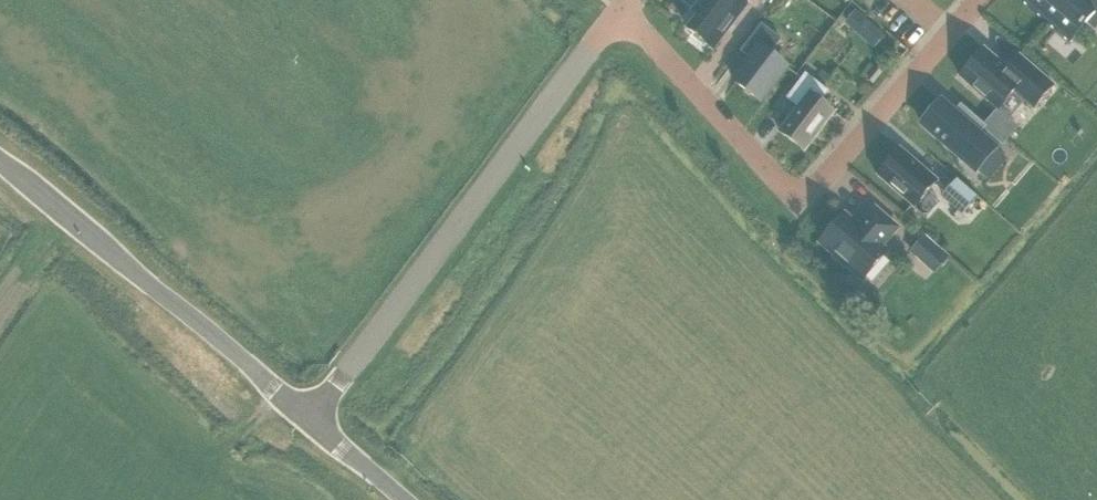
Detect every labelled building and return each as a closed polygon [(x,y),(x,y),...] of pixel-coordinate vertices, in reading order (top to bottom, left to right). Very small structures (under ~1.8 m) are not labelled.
[(714,50),(748,4),(743,0),(704,0),(695,12),(701,17),(690,31),(696,36),(694,38),(706,47),(707,45),(714,50)] [(1021,0),(1070,43),(1071,41),(1070,40),(1081,27),(1082,28),(1085,24),(1084,23),(1096,8),(1096,0),(1022,0),(1021,0)] [(865,21),(855,32),(874,49),(885,38),(865,21)] [(752,59),(735,82),(759,101),(786,66),(770,53),(781,39),(761,25),(741,51),(752,59)] [(984,49),(960,77),(998,110),(1014,92),(1033,109),(1054,85),(1020,56),(1008,69),(984,49)] [(867,79),(873,84),(883,73),(876,67),(867,79)] [(799,108),(780,133),(804,150),(833,111),(821,102),(829,91),(805,74),(787,98),(799,108)] [(958,116),(940,101),(921,123),(974,168),(993,146),(979,133),(986,125),(965,107),(958,116)] [(900,149),(877,175),(914,207),(937,181),(900,149)] [(941,197),(962,215),(978,197),(957,179),(941,197)] [(887,251),(881,246),(897,228),(875,208),(863,221),(864,222),(859,227),(844,214),(820,242),(835,256),(833,258),(844,267),(846,265),(863,280),(887,251)] [(925,236),(912,251),(935,271),(949,256),(925,236)]
